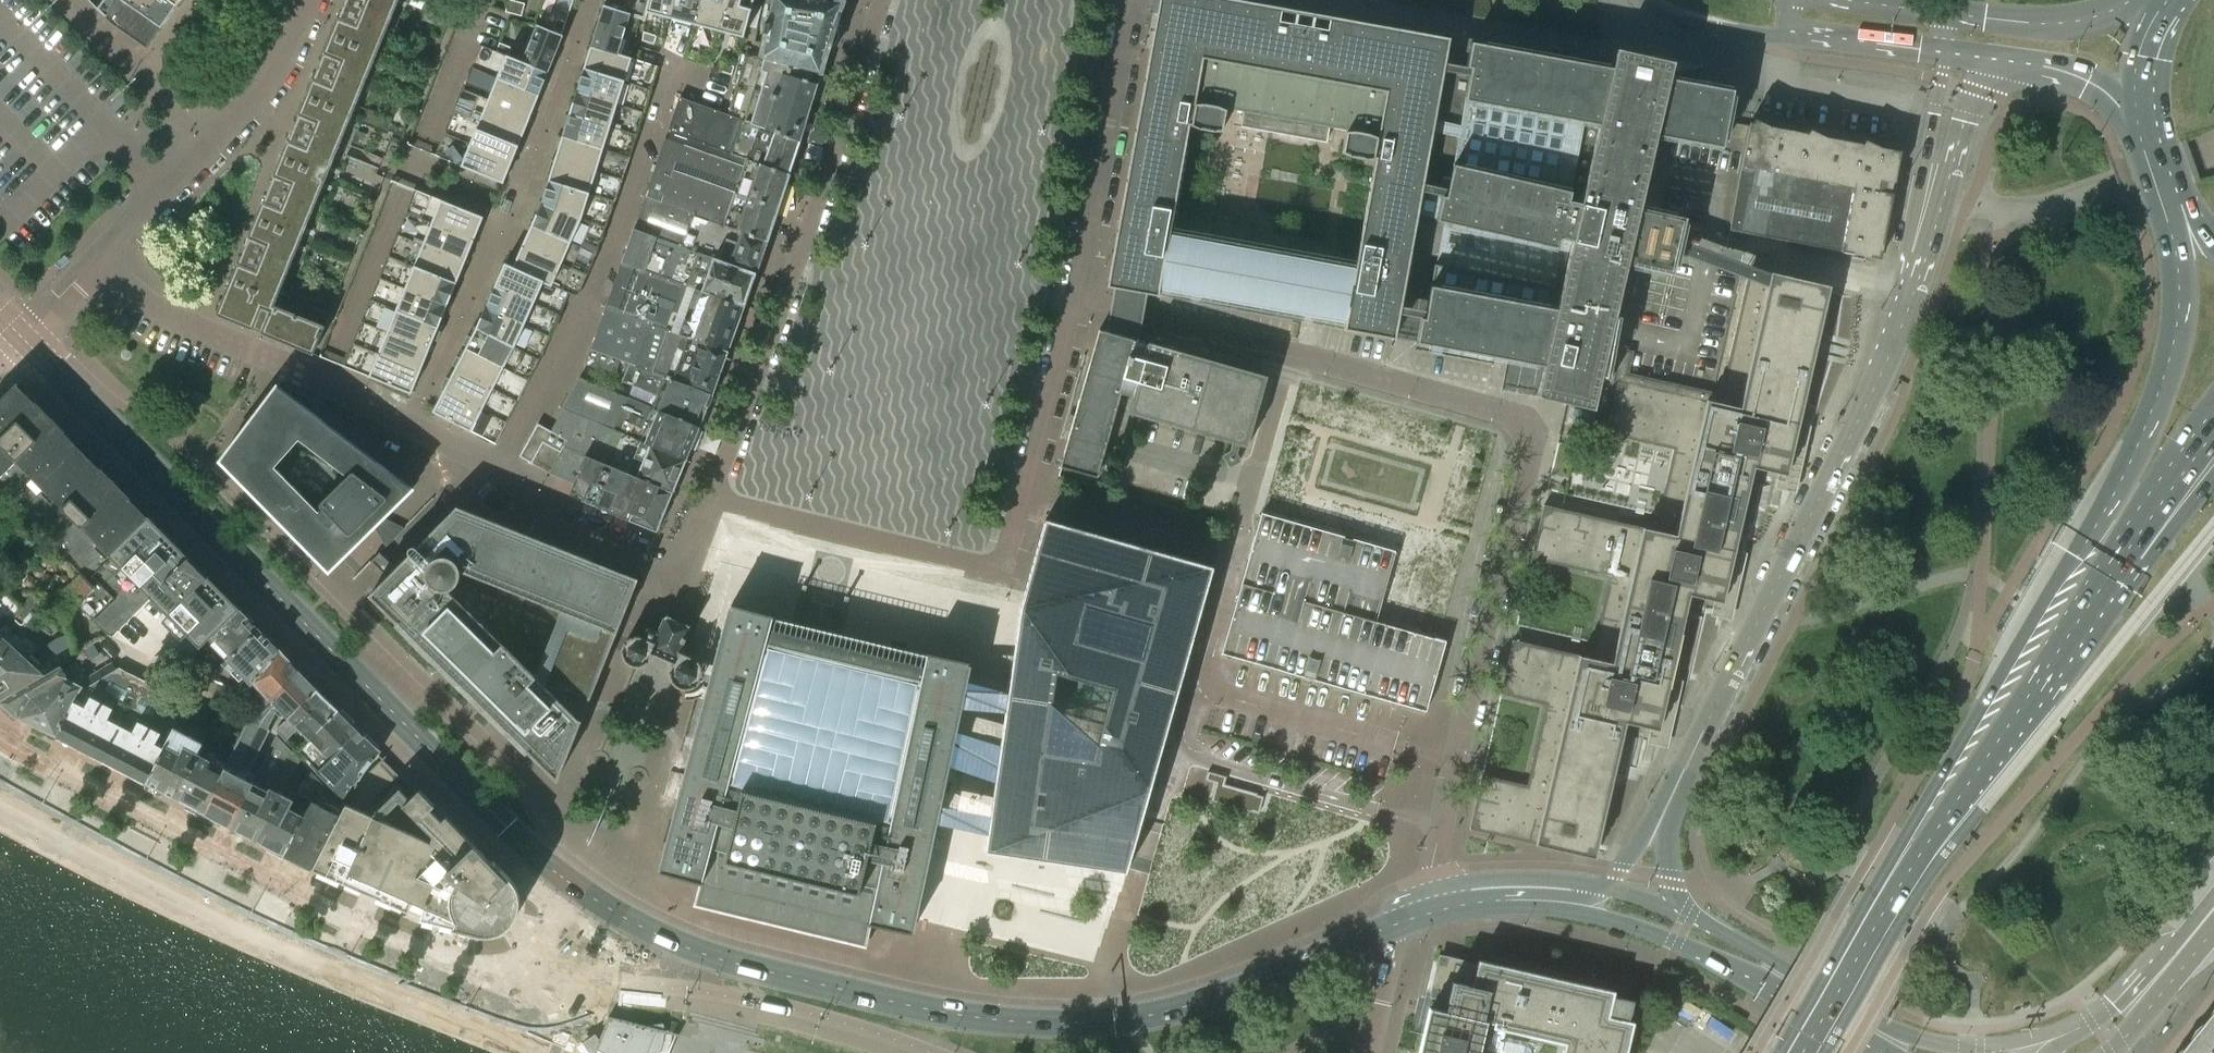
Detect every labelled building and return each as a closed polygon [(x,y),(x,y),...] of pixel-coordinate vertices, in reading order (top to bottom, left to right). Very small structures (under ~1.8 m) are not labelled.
[(97,9),(112,24),(147,49),(163,27),(123,0),(104,0),(97,9)] [(163,27),(177,6),(169,0),(123,0),(163,27)] [(218,315),(313,354),(324,327),(274,306),(334,159),(398,2),(399,0),(346,0),(218,315)] [(421,10),(425,2),(421,0),(411,0),(409,4),(421,10)] [(511,0),(508,0),(505,12),(513,14),(517,2),(511,0)] [(648,0),(601,0),(599,6),(628,14),(643,18),(645,12),(648,0)] [(645,12),(669,18),(673,0),(648,0),(645,12)] [(699,0),(673,0),(669,18),(693,23),(699,0)] [(693,23),(718,30),(726,0),(699,0),(693,23)] [(718,30),(743,36),(753,0),(726,0),(718,30)] [(821,73),(822,73),(823,68),(829,48),(830,47),(831,47),(834,48),(840,30),(836,29),(835,28),(835,27),(842,7),(842,8),(844,2),(838,1),(838,2),(829,1),(829,0),(772,0),(768,24),(765,23),(763,34),(766,34),(763,49),(761,58),(821,73)] [(1160,281),(1346,315),(1344,329),(1394,339),(1416,217),(1444,66),(1449,38),(1299,11),(1237,0),(1159,0),(1123,196),(1107,287),(1113,288),(1110,309),(1106,331),(1138,340),(1143,317),(1147,294),(1158,296),(1160,281)] [(525,4),(517,2),(513,14),(521,16),(525,4)] [(628,14),(599,6),(587,46),(616,54),(628,14)] [(565,21),(557,19),(553,30),(561,33),(565,21)] [(517,64),(544,74),(560,36),(531,27),(517,64)] [(657,36),(644,32),(641,40),(654,44),(657,36)] [(1536,396),(1539,397),(1593,410),(1593,408),(1603,367),(1627,264),(1654,271),(1673,275),(1686,218),(1665,213),(1640,207),(1656,136),(1722,148),(1733,90),(1699,84),(1702,65),(1672,70),(1673,62),(1616,49),(1612,68),(1471,42),(1466,67),(1467,67),(1466,70),(1444,66),(1416,217),(1442,222),(1425,318),(1421,317),(1416,343),(1522,362),(1543,366),(1536,396)] [(499,43),(496,51),(506,55),(508,56),(511,48),(499,43)] [(763,49),(742,43),(739,52),(746,54),(761,58),(763,49)] [(616,54),(587,46),(580,69),(623,82),(630,59),(616,54)] [(699,54),(696,63),(708,67),(711,59),(699,54)] [(746,54),(727,115),(800,141),(821,73),(761,58),(746,54)] [(492,81),(535,98),(544,74),(517,64),(501,58),(492,81)] [(734,67),(722,62),(719,71),(731,75),(734,67)] [(616,105),(623,82),(580,69),(573,92),(616,105)] [(483,102),(526,118),(535,98),(492,81),(483,102)] [(566,114),(608,128),(616,105),(573,92),(566,114)] [(789,174),(800,141),(727,115),(679,97),(668,130),(789,174)] [(473,125),(517,141),(526,118),(483,102),(473,125)] [(559,138),(601,151),(608,128),(566,114),(559,138)] [(1729,230),(1794,243),(1879,259),(1891,194),(1890,194),(1892,183),(1894,183),(1900,152),(1749,123),(1729,230)] [(508,163),(517,141),(473,125),(464,146),(508,163)] [(644,197),(767,242),(789,174),(668,130),(644,197)] [(552,161),(594,173),(601,151),(559,138),(552,161)] [(455,168),(499,186),(508,163),(464,146),(455,168)] [(546,183),(587,195),(594,173),(552,161),(546,183)] [(578,223),(587,195),(546,183),(539,206),(578,223)] [(756,273),(767,242),(644,197),(633,229),(756,273)] [(426,228),(471,244),(480,221),(436,204),(426,228)] [(539,206),(529,228),(569,245),(578,223),(539,206)] [(426,228),(418,248),(462,265),(471,244),(426,228)] [(569,245),(529,228),(519,250),(559,267),(569,245)] [(633,229),(621,262),(744,307),(756,273),(633,229)] [(453,288),(462,265),(418,248),(409,272),(453,288)] [(510,270),(544,285),(550,288),(559,267),(519,250),(510,270)] [(605,308),(650,324),(728,351),(744,307),(621,262),(605,308)] [(544,285),(510,270),(501,266),(491,288),(533,307),(544,285)] [(1470,828),(1585,854),(1594,856),(1625,721),(1659,729),(1689,594),(1722,602),(1753,466),(1787,474),(1829,287),(1751,269),(1720,404),(1618,381),(1607,433),(1674,449),(1655,531),(1543,506),(1531,558),(1610,576),(1591,659),(1512,641),(1500,693),(1546,704),(1527,786),(1481,776),(1470,828)] [(409,272),(400,292),(445,308),(453,288),(409,272)] [(481,310),(523,329),(533,307),(491,288),(481,310)] [(435,332),(445,308),(400,292),(391,315),(435,332)] [(513,350),(523,329),(481,310),(471,331),(513,350)] [(391,315),(382,337),(427,353),(435,332),(391,315)] [(650,324),(635,367),(713,395),(728,351),(650,324)] [(1122,433),(1127,414),(1231,443),(1229,450),(1221,455),(1228,467),(1241,460),(1236,453),(1237,450),(1238,445),(1247,448),(1267,376),(1148,342),(1138,340),(1106,331),(1099,329),(1060,465),(1097,475),(1107,436),(1120,440),(1122,433)] [(461,354),(502,372),(513,350),(471,331),(461,354)] [(427,353),(382,337),(373,359),(418,375),(427,353)] [(589,351),(584,364),(615,375),(620,361),(589,351)] [(461,354),(451,376),(492,394),(502,372),(461,354)] [(418,375),(373,359),(365,380),(408,400),(418,375)] [(699,428),(713,395),(635,367),(635,368),(634,368),(635,367),(629,365),(623,381),(662,397),(657,410),(699,428)] [(1607,411),(1616,370),(1603,367),(1593,408),(1607,411)] [(483,413),(492,394),(451,376),(443,395),(483,413)] [(579,378),(563,409),(686,460),(699,428),(657,410),(579,378)] [(0,403),(0,491),(5,496),(80,573),(96,588),(77,605),(61,620),(65,633),(73,652),(105,633),(106,634),(139,651),(177,671),(200,648),(208,641),(239,610),(36,403),(18,385),(0,403)] [(277,386),(234,442),(219,462),(329,572),(414,489),(277,386)] [(196,390),(188,401),(198,409),(201,405),(203,402),(206,398),(196,390)] [(483,413),(443,395),(433,415),(472,436),(483,413)] [(549,473),(574,483),(585,455),(673,492),(686,460),(563,409),(551,431),(567,440),(560,452),(549,473)] [(567,440),(551,431),(537,424),(520,456),(531,463),(543,442),(560,452),(567,440)] [(574,483),(569,496),(628,520),(657,532),(673,492),(585,455),(574,483)] [(396,569),(380,553),(371,562),(387,578),(370,596),(557,780),(637,579),(457,507),(396,569)] [(1397,552),(1262,513),(1254,543),(1222,653),(1425,711),(1445,641),(1434,637),(1377,621),(1397,552)] [(1214,568),(1046,520),(1025,592),(1021,607),(985,853),(1126,874),(1214,568)] [(61,620),(77,605),(96,588),(80,573),(53,601),(61,620)] [(23,634),(48,605),(34,592),(22,604),(8,591),(0,599),(0,660),(23,634)] [(709,685),(708,688),(681,791),(659,872),(699,883),(697,890),(693,905),(865,947),(870,924),(911,933),(969,662),(926,653),(926,655),(883,645),(772,618),(773,616),(749,610),(731,605),(711,679),(709,685)] [(208,641),(227,660),(258,630),(239,610),(208,641)] [(688,625),(688,624),(669,615),(668,616),(667,615),(666,617),(665,617),(658,631),(650,628),(646,629),(642,638),(641,637),(638,637),(633,637),(630,638),(626,641),(624,643),(623,645),(622,648),(622,651),(622,654),(623,657),(624,659),(625,661),(627,663),(630,665),(633,666),(637,666),(640,666),(643,665),(646,663),(648,661),(650,658),(651,655),(672,663),(670,667),(670,670),(669,672),(669,674),(670,679),(673,683),(674,684),(676,686),(679,687),(682,688),(685,689),(688,689),(691,688),(694,687),(696,686),(699,682),(700,679),(702,676),(702,674),(702,671),(701,666),(698,661),(696,660),(693,658),(690,657),(691,654),(687,651),(690,628),(689,628),(690,625),(688,625)] [(253,684),(279,651),(258,630),(227,660),(251,686),(253,684)] [(0,702),(61,666),(64,664),(75,658),(65,633),(62,634),(58,636),(55,638),(52,640),(49,643),(35,658),(33,656),(39,649),(23,634),(0,660),(0,701),(0,702)] [(83,648),(91,660),(100,654),(92,642),(83,648)] [(56,736),(146,783),(171,736),(170,735),(155,727),(182,673),(177,671),(139,651),(126,664),(85,689),(83,687),(56,736)] [(257,696),(264,703),(299,670),(280,651),(280,652),(279,651),(253,684),(261,692),(257,696)] [(61,666),(0,702),(18,717),(30,697),(65,678),(67,677),(61,666)] [(287,719),(318,690),(299,670),(264,703),(253,713),(267,727),(277,708),(287,719)] [(711,679),(702,676),(700,679),(699,682),(709,685),(711,679)] [(56,736),(83,687),(65,678),(30,697),(18,717),(19,718),(21,719),(56,736)] [(318,690),(287,719),(275,730),(286,741),(298,729),(308,739),(339,710),(318,690)] [(357,729),(339,711),(340,711),(339,710),(308,739),(296,750),(317,771),(357,729)] [(270,730),(267,727),(253,713),(252,714),(226,764),(202,813),(230,827),(253,782),(244,778),(270,730)] [(145,783),(175,799),(198,753),(203,743),(173,727),(170,735),(171,736),(146,783),(145,783)] [(340,771),(354,785),(378,755),(380,752),(357,729),(317,771),(316,771),(328,783),(340,771)] [(230,827),(257,841),(283,795),(300,761),(276,735),(257,773),(273,780),(269,788),(270,788),(268,790),(253,782),(230,827)] [(202,812),(202,813),(226,764),(211,756),(210,759),(198,753),(175,799),(201,813),(202,812)] [(493,865),(474,845),(446,817),(442,821),(431,810),(435,805),(419,790),(416,793),(383,760),(386,757),(385,756),(382,759),(378,755),(354,785),(331,830),(311,869),(408,912),(409,910),(421,916),(419,920),(477,935),(480,935),(483,936),(485,936),(488,936),(491,935),(494,935),(497,934),(500,933),(502,931),(505,930),(507,928),(509,926),(511,924),(513,921),(515,919),(516,916),(517,914),(518,911),(519,908),(519,905),(520,902),(519,899),(519,896),(519,894),(518,891),(517,888),(515,885),(514,883),(512,880),(510,878),(495,863),(493,865)] [(257,841),(284,855),(304,816),(313,800),(322,783),(308,769),(297,792),(296,792),(292,800),(283,795),(257,841)] [(1207,772),(1205,780),(1216,783),(1212,799),(1259,813),(1263,797),(1256,794),(1224,784),(1226,777),(1207,772)] [(284,855),(311,869),(331,830),(323,826),(332,810),(313,800),(304,816),(284,855)] [(1418,1052),(1479,1052),(1486,1021),(1493,1023),(1492,1027),(1563,1044),(1561,1052),(1626,1052),(1634,1022),(1629,1020),(1634,1000),(1613,995),(1614,991),(1477,960),(1477,963),(1466,961),(1461,982),(1451,980),(1446,1001),(1434,998),(1431,1008),(1428,1007),(1418,1052)] [(2204,1027),(2197,1041),(2184,1051),(2183,1052),(2213,1052),(2213,1019),(2204,1027)] [(664,1038),(662,1030),(647,1032),(647,1033),(607,1024),(598,1046),(594,1041),(581,1050),(583,1052),(661,1052),(662,1049),(664,1040),(677,1043),(678,1041),(664,1038)]
